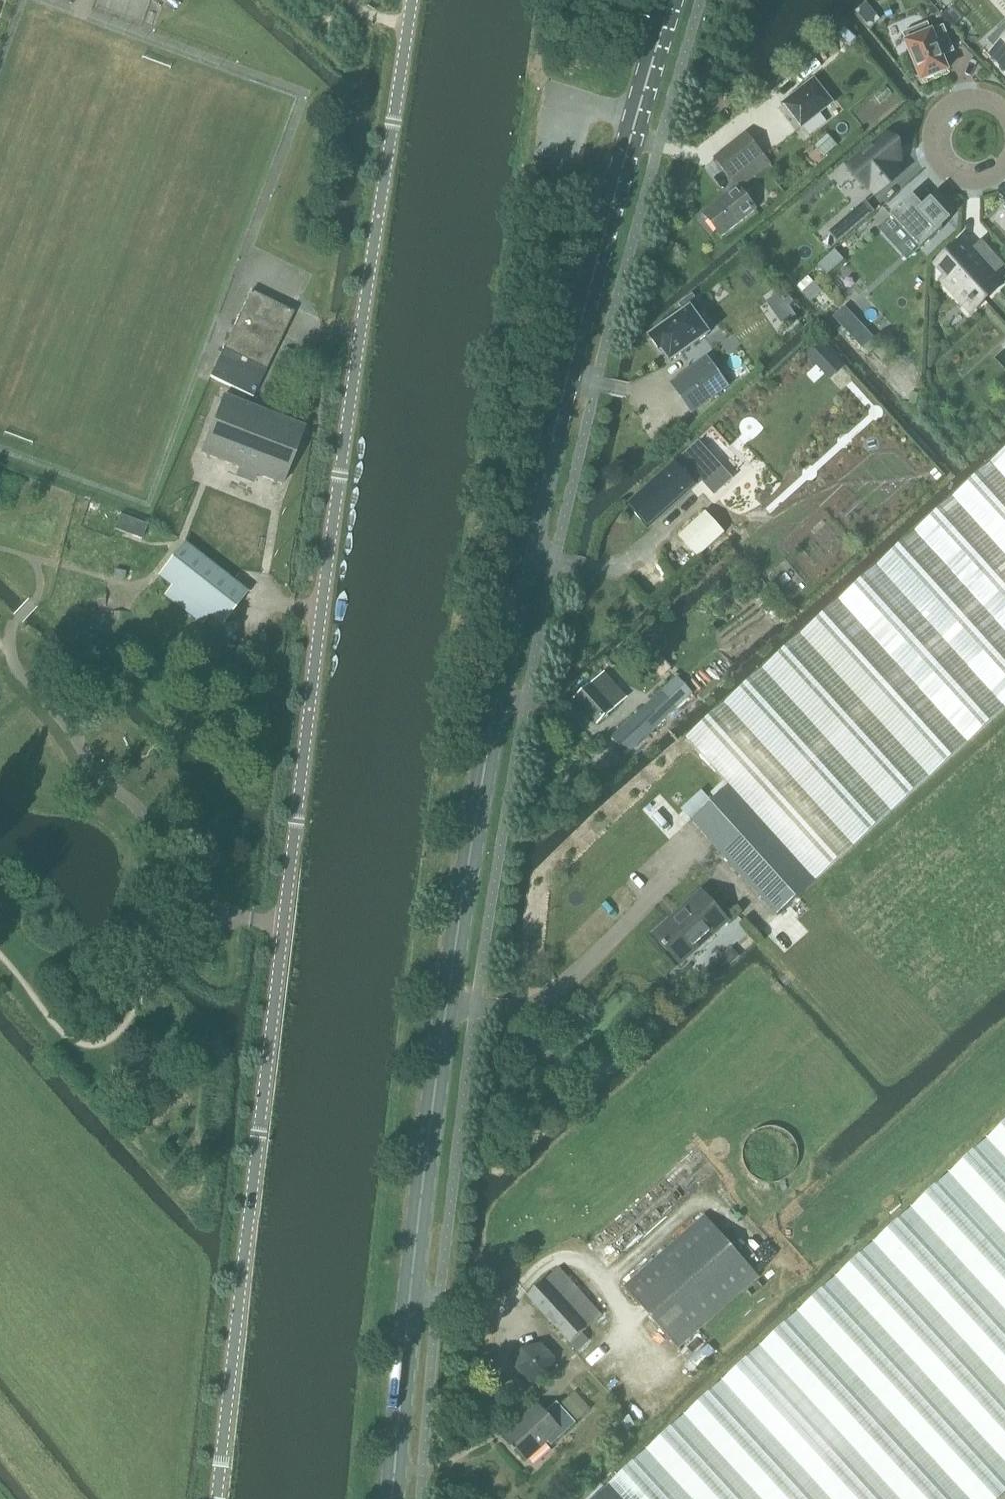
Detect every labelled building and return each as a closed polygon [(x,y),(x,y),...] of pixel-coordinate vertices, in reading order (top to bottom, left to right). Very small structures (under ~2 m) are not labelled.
[(864,20),(870,28),(880,20),(874,12),(864,20)] [(932,31),(929,23),(903,34),(906,41),(904,41),(922,83),(950,71),(944,56),(955,52),(944,26),(932,31)] [(989,53),(1004,71),(1004,38),(989,53)] [(815,80),(783,104),(802,128),(833,103),(815,80)] [(747,133),(714,159),(731,180),(763,154),(747,133)] [(891,147),(880,139),(844,169),(850,183),(862,191),(869,186),(872,191),(889,184),(897,170),(893,166),(898,161),(891,147)] [(723,235),(758,207),(741,185),(705,211),(723,235)] [(892,216),(922,248),(950,222),(932,203),(926,209),(914,196),(892,216)] [(934,265),(963,298),(968,294),(977,304),(1000,283),(994,277),(1004,267),(1004,266),(983,242),(971,252),(961,241),(934,265)] [(844,260),(836,251),(819,266),(827,275),(844,260)] [(223,347),(224,348),(210,376),(219,380),(253,396),(267,368),(295,311),(252,290),(223,347)] [(659,356),(666,368),(700,344),(683,321),(693,313),(685,302),(667,314),(673,323),(643,344),(655,359),(659,356)] [(885,316),(874,327),(883,337),(894,327),(885,316)] [(874,339),(864,328),(852,339),(862,350),(874,339)] [(693,412),(730,386),(708,356),(672,382),(693,412)] [(282,484),(305,426),(224,394),(202,452),(282,484)] [(677,462),(629,506),(648,527),(696,483),(701,479),(715,494),(731,479),(699,443),(677,462)] [(687,737),(730,785),(692,819),(779,915),(816,880),(815,880),(1004,709),(1004,449),(687,737)] [(700,561),(727,537),(709,516),(682,540),(700,561)] [(247,593),(184,543),(159,575),(222,625),(238,605),(247,593)] [(597,723),(627,697),(606,673),(575,698),(597,723)] [(628,752),(693,693),(676,677),(612,736),(628,752)] [(680,964),(731,919),(708,894),(677,922),(670,919),(653,934),(680,964)] [(593,1498),(1000,1498),(1004,1494),(1004,1122),(912,1207),(760,1346),(609,1484),(593,1498)] [(678,1347),(759,1275),(706,1215),(625,1285),(678,1347)] [(584,1332),(603,1316),(560,1267),(528,1295),(571,1343),(572,1343),(578,1349),(589,1339),(584,1332)] [(526,1461),(549,1441),(552,1444),(576,1423),(557,1402),(545,1413),(536,1402),(522,1415),(525,1418),(504,1436),(526,1461)]
